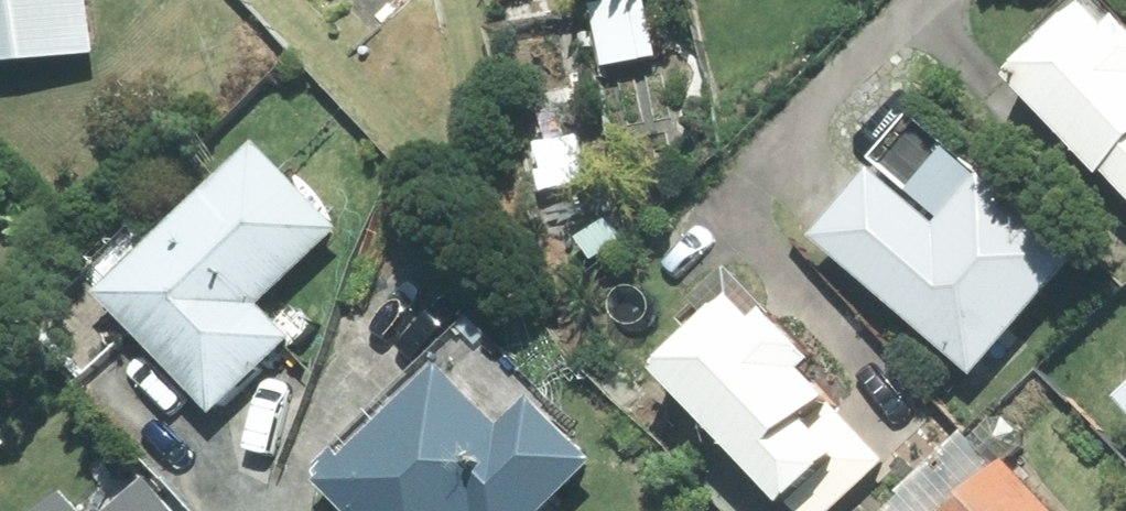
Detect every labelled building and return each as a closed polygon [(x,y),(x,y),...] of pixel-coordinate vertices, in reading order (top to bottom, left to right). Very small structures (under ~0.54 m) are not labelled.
[(94,0),(0,0),(0,70),(98,65),(94,0)] [(327,21),(350,0),(307,0),(327,21)] [(1017,92),(1125,197),(1125,31),(1119,38),(1082,2),(1043,42),(1054,53),(1017,92)] [(922,126),(820,247),(980,381),(1082,260),(922,126)] [(263,312),(345,229),(263,148),(106,306),(220,419),(294,344),(263,312)] [(778,322),(763,336),(738,312),(664,385),(790,510),(845,510),(891,465),(824,398),(839,383),(778,322)] [(446,368),(322,490),(343,510),(560,510),(604,468),(505,367),(475,397),(446,368)] [(1005,461),(949,510),(1051,510),(1005,461)] [(159,490),(135,510),(178,510),(159,490)] [(61,510),(87,510),(76,498),(61,510)]
